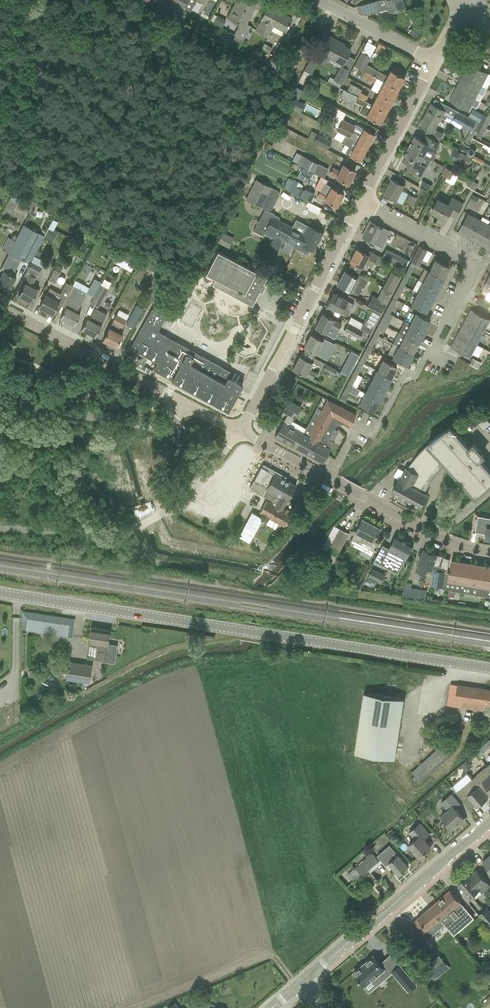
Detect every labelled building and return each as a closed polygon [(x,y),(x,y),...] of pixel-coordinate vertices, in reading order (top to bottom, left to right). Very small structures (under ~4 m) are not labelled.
[(176,4),(172,13),(178,17),(183,8),(184,7),(190,10),(196,0),(179,0),(176,4)] [(246,23),(258,0),(240,0),(239,2),(237,1),(233,8),(228,18),(239,24),(234,34),(235,34),(242,38),(243,39),(251,26),(246,23)] [(402,0),(379,0),(366,3),(369,14),(387,9),(388,12),(404,7),(402,0)] [(285,31),(292,18),(268,6),(261,19),(262,19),(257,30),(268,36),(273,25),(285,31)] [(214,22),(220,26),(224,19),(217,15),(217,16),(214,22)] [(416,27),(410,34),(416,39),(421,32),(416,27)] [(242,38),(235,34),(232,40),(239,44),(242,38)] [(342,64),(345,58),(350,50),(339,43),(340,42),(329,36),(316,59),(324,63),(330,58),(342,64)] [(475,38),(472,43),(483,48),(485,44),(475,38)] [(279,58),(286,45),(279,42),(272,54),(279,58)] [(372,68),(366,64),(370,56),(362,52),(355,66),(365,71),(376,77),(384,81),(398,88),(404,77),(390,70),(387,75),(379,71),(372,68)] [(466,70),(463,75),(482,85),(489,73),(470,63),(469,63),(471,64),(468,69),(469,70),(468,72),(466,70)] [(341,83),(349,70),(341,65),(334,79),(341,83)] [(303,85),(309,74),(304,71),(299,82),(303,85)] [(376,77),(370,74),(367,79),(374,82),(376,77)] [(459,83),(456,88),(476,98),(482,85),(463,75),(463,76),(464,76),(462,81),(463,82),(462,84),(459,83)] [(398,88),(384,81),(378,93),(392,100),(398,88)] [(357,96),(365,100),(368,96),(361,92),(362,90),(350,83),(347,91),(353,94),(357,96)] [(469,110),(476,98),(456,88),(458,89),(455,94),(456,94),(455,96),(453,95),(450,100),(469,110)] [(353,94),(347,91),(343,89),(343,90),(340,94),(340,95),(351,100),(351,99),(353,94)] [(392,100),(378,93),(372,104),(386,111),(392,100)] [(287,102),(286,104),(296,109),(299,102),(289,96),(287,102)] [(365,100),(357,96),(354,102),(361,105),(358,111),(380,123),(386,111),(372,104),(365,100)] [(326,102),(322,110),(332,116),(336,107),(326,102)] [(461,128),(463,125),(476,131),(480,123),(476,121),(477,120),(469,116),(444,103),(442,108),(432,103),(421,124),(428,128),(425,133),(440,141),(444,133),(435,128),(441,117),(461,128)] [(469,116),(476,120),(480,113),(480,112),(473,108),(469,116)] [(345,135),(367,147),(374,134),(355,124),(354,125),(341,119),(335,130),(337,131),(345,135)] [(481,138),(487,127),(483,125),(477,136),(481,138)] [(273,137),(278,139),(282,132),(277,130),(276,129),(273,137)] [(345,135),(337,131),(334,137),(341,141),(345,135)] [(312,141),(326,148),(330,141),(316,133),(312,141)] [(415,135),(409,147),(430,159),(434,160),(436,156),(435,151),(440,141),(425,133),(425,134),(428,135),(425,141),(415,135)] [(344,153),(360,161),(367,147),(345,135),(341,141),(341,142),(348,146),(344,153)] [(427,165),(430,159),(409,147),(402,159),(410,163),(407,168),(421,176),(427,165)] [(313,172),(318,163),(296,152),(293,160),(297,163),(297,164),(313,172)] [(458,158),(464,161),(469,164),(470,162),(472,158),(461,152),(458,158)] [(329,174),(348,183),(355,170),(343,164),(340,171),(332,167),(329,174)] [(298,172),(310,178),(313,173),(304,168),(301,166),(298,172)] [(450,179),(453,172),(454,171),(446,167),(442,175),(447,178),(450,179)] [(256,178),(252,186),(268,194),(272,186),(256,178)] [(292,178),(291,179),(288,178),(283,188),(310,202),(314,194),(305,189),(304,190),(301,188),(296,185),(298,181),(292,178)] [(405,185),(392,179),(384,194),(396,201),(405,185)] [(421,181),(420,185),(429,189),(431,186),(421,181)] [(336,206),(343,193),(324,183),(318,195),(325,199),(324,199),(336,206)] [(268,194),(252,186),(246,199),(261,207),(268,194)] [(22,205),(27,196),(15,190),(10,199),(22,205)] [(405,199),(408,201),(413,203),(416,197),(411,195),(408,193),(405,199)] [(439,198),(432,211),(440,215),(437,220),(444,224),(450,213),(456,217),(464,203),(452,197),(449,204),(439,198)] [(489,203),(485,200),(478,213),(482,215),(487,206),(488,207),(489,203)] [(308,207),(307,209),(318,214),(321,208),(308,202),(306,205),(309,206),(308,207)] [(292,227),(273,217),(274,213),(265,208),(258,222),(253,231),(262,235),(264,232),(284,242),(292,227)] [(471,238),(481,220),(468,213),(458,232),(459,232),(459,231),(464,233),(465,232),(467,233),(466,236),(471,238)] [(483,245),(489,233),(489,224),(481,220),(471,238),(471,239),(472,237),(476,240),(477,239),(479,240),(478,242),(483,245)] [(374,244),(383,227),(370,221),(362,237),(374,244)] [(79,223),(75,231),(85,236),(89,228),(79,223)] [(44,235),(23,224),(17,236),(8,252),(9,253),(1,269),(4,270),(0,278),(0,285),(9,290),(16,276),(12,274),(20,258),(27,262),(28,259),(31,261),(34,254),(37,249),(44,235)] [(304,233),(292,227),(284,242),(296,249),(299,243),(313,250),(322,233),(308,225),(304,233)] [(53,231),(49,228),(44,237),(48,240),(53,231)] [(223,232),(218,242),(229,248),(234,237),(223,232)] [(8,252),(17,236),(14,235),(12,238),(9,237),(2,249),(8,252)] [(76,246),(74,243),(71,243),(69,245),(68,249),(71,251),(74,251),(76,249),(76,246)] [(412,261),(416,263),(419,265),(427,250),(419,246),(412,261)] [(120,248),(113,261),(131,271),(138,257),(120,248)] [(369,250),(367,254),(356,248),(349,261),(362,267),(364,262),(371,265),(372,262),(380,266),(383,258),(369,250)] [(382,257),(404,268),(408,260),(406,259),(392,252),(386,248),(382,257)] [(256,262),(252,269),(218,251),(206,273),(216,278),(212,285),(252,306),(271,270),(256,262)] [(143,257),(140,265),(150,270),(154,262),(143,257)] [(449,266),(435,259),(429,270),(443,278),(449,266)] [(31,286),(41,267),(31,261),(27,267),(28,268),(24,275),(27,277),(18,295),(31,301),(37,289),(31,286)] [(55,282),(63,267),(57,264),(49,279),(55,282)] [(189,264),(186,269),(194,273),(197,268),(189,264)] [(359,274),(357,277),(344,270),(337,284),(350,291),(350,290),(358,294),(362,287),(363,287),(368,279),(359,274)] [(443,278),(429,270),(424,281),(437,289),(443,278)] [(392,291),(398,280),(400,276),(391,272),(383,287),(392,291)] [(94,278),(89,287),(86,292),(93,296),(101,282),(94,278)] [(437,289),(424,281),(418,293),(432,300),(437,289)] [(53,313),(59,302),(63,303),(72,285),(66,282),(60,293),(49,288),(46,294),(40,306),(53,313)] [(98,307),(108,288),(101,284),(91,304),(98,307)] [(66,307),(60,317),(74,324),(80,314),(76,312),(86,292),(74,286),(64,306),(66,307)] [(327,304),(328,305),(336,309),(347,315),(353,304),(347,301),(347,300),(341,297),(342,296),(336,293),(335,294),(333,292),(327,304)] [(432,300),(418,293),(412,304),(426,311),(432,300)] [(382,312),(386,303),(372,295),(367,304),(382,312)] [(488,308),(489,304),(489,302),(479,296),(476,302),(488,308)] [(395,302),(391,300),(385,311),(390,313),(395,302)] [(127,323),(132,326),(142,308),(136,305),(127,323)] [(336,309),(328,305),(326,310),(333,314),(336,309)] [(370,334),(381,313),(372,307),(360,328),(370,334)] [(81,328),(96,336),(107,314),(95,308),(89,319),(87,318),(81,328)] [(243,384),(242,384),(228,376),(226,378),(218,374),(222,366),(221,366),(221,367),(213,362),(209,360),(195,353),(196,352),(188,348),(188,349),(166,338),(167,336),(166,336),(157,332),(166,316),(152,308),(130,348),(131,347),(157,362),(153,369),(154,370),(155,369),(172,379),(171,379),(172,380),(173,379),(227,409),(227,410),(228,411),(243,384)] [(117,331),(119,326),(122,327),(127,319),(126,319),(129,314),(119,309),(117,314),(116,314),(103,340),(116,347),(123,334),(117,331)] [(484,331),(489,320),(489,319),(472,309),(471,309),(473,310),(470,315),(471,316),(470,318),(468,316),(465,321),(484,331)] [(380,322),(384,324),(390,313),(385,311),(380,322)] [(333,318),(322,313),(315,327),(326,332),(329,326),(337,330),(341,323),(333,319),(333,318)] [(424,331),(430,320),(416,313),(410,324),(405,321),(424,331)] [(391,321),(400,326),(404,320),(395,315),(391,321)] [(405,321),(399,332),(418,342),(424,331),(405,321)] [(461,329),(458,334),(477,344),(484,331),(465,321),(465,322),(466,322),(463,327),(465,328),(464,330),(461,329)] [(384,324),(380,322),(374,333),(378,335),(381,329),(385,331),(387,326),(384,324)] [(363,330),(348,323),(344,331),(359,338),(363,330)] [(412,353),(418,342),(399,332),(393,343),(399,346),(412,353)] [(372,347),(378,335),(374,333),(368,344),(372,347)] [(322,340),(311,334),(304,347),(322,356),(328,344),(322,340)] [(471,357),(477,344),(458,334),(459,335),(457,340),(458,340),(457,342),(454,341),(452,346),(471,357)] [(393,357),(407,364),(412,353),(399,346),(393,357)] [(359,361),(364,363),(369,352),(371,349),(367,347),(359,361)] [(351,351),(345,361),(353,365),(359,355),(351,351)] [(312,361),(300,355),(293,369),(312,379),(315,372),(308,368),(312,361)] [(470,364),(478,368),(481,363),(473,358),(470,363),(470,364)] [(383,359),(377,370),(391,377),(397,366),(383,359)] [(353,372),(358,374),(364,363),(359,361),(353,372)] [(323,369),(334,375),(337,370),(326,364),(323,369)] [(385,388),(391,377),(377,370),(371,381),(385,388)] [(230,377),(238,382),(242,376),(233,371),(230,377)] [(348,383),(352,385),(358,374),(353,372),(348,383)] [(365,392),(379,399),(385,388),(371,381),(365,392)] [(358,388),(356,387),(352,385),(348,383),(342,394),(346,396),(350,389),(356,393),(358,388)] [(373,411),(379,399),(365,392),(360,403),(373,411)] [(322,461),(330,448),(333,442),(327,438),(335,425),(330,423),(334,417),(343,422),(342,423),(348,426),(354,414),(328,399),(320,414),(308,436),(316,440),(308,454),(310,455),(313,456),(318,459),(317,459),(320,460),(322,461)] [(288,400),(282,410),(288,413),(275,436),(295,446),(302,433),(289,426),(300,406),(288,400)] [(302,433),(295,446),(298,448),(300,449),(301,450),(304,451),(308,453),(307,453),(308,454),(316,440),(308,436),(320,414),(315,411),(303,433),(302,433)] [(483,414),(478,416),(473,417),(484,430),(489,424),(489,421),(483,414)] [(429,444),(445,462),(445,461),(476,496),(489,484),(489,470),(480,458),(484,454),(474,443),(469,447),(451,427),(448,428),(445,430),(442,433),(438,435),(435,438),(432,440),(429,443),(428,443),(429,443),(429,444)] [(411,463),(409,466),(408,468),(407,467),(400,479),(399,478),(392,491),(421,506),(428,494),(422,491),(426,485),(428,482),(430,479),(432,475),(434,472),(437,470),(439,467),(442,464),(445,462),(429,444),(424,448),(422,451),(419,454),(416,457),(414,460),(411,463)] [(283,508),(296,485),(274,473),(274,474),(261,467),(259,471),(254,468),(251,473),(256,476),(250,488),(269,499),(272,500),(271,501),(276,503),(275,505),(266,500),(260,512),(285,526),(292,515),(294,512),(286,508),(286,509),(283,508)] [(263,518),(252,512),(242,529),(253,535),(263,518)] [(350,541),(365,549),(374,554),(380,543),(375,540),(382,527),(363,517),(350,541)] [(330,550),(338,555),(349,532),(341,528),(330,550)] [(407,557),(414,544),(396,535),(389,548),(390,549),(385,558),(398,565),(403,555),(407,557)] [(448,572),(450,559),(438,554),(437,553),(425,548),(415,571),(425,575),(428,568),(431,569),(434,570),(432,586),(444,587),(446,572),(448,572)] [(444,587),(444,589),(489,596),(489,566),(452,559),(450,572),(448,572),(446,572),(444,587)] [(326,578),(330,571),(320,566),(316,573),(326,578)] [(373,568),(369,576),(381,582),(385,575),(373,568)] [(410,596),(411,584),(412,583),(406,582),(402,595),(410,596)] [(21,621),(20,628),(22,628),(26,629),(29,612),(23,611),(21,621)] [(89,642),(97,643),(95,658),(97,659),(105,660),(114,661),(116,645),(108,644),(110,629),(91,626),(89,642)] [(92,664),(68,660),(65,679),(89,682),(92,664)] [(451,683),(448,705),(484,710),(483,714),(489,715),(489,689),(451,683)] [(365,692),(355,752),(395,758),(404,698),(365,692)] [(476,752),(479,756),(489,747),(489,739),(476,752)] [(411,771),(421,782),(450,754),(440,743),(411,771)] [(461,764),(466,770),(472,766),(467,759),(461,764)] [(479,786),(483,782),(489,790),(489,768),(488,766),(472,778),(479,786)] [(452,784),(455,789),(471,777),(468,772),(452,784)] [(488,797),(479,786),(472,778),(457,792),(471,808),(476,804),(478,806),(488,797)] [(453,828),(464,818),(455,808),(460,803),(452,793),(442,802),(448,810),(442,815),(453,828)] [(409,844),(420,856),(431,846),(424,838),(430,834),(420,823),(410,832),(415,838),(409,844)] [(390,863),(399,874),(409,865),(399,854),(398,854),(390,845),(378,855),(386,865),(390,863)] [(349,874),(355,881),(379,861),(372,852),(366,856),(367,857),(355,868),(349,874)] [(489,887),(489,885),(479,873),(472,879),(467,875),(464,878),(462,878),(460,880),(460,881),(458,883),(471,897),(479,890),(483,893),(489,887)] [(450,890),(430,907),(450,930),(445,924),(454,916),(450,911),(461,902),(450,890)] [(432,946),(450,930),(430,907),(412,923),(427,940),(432,946)] [(487,907),(479,914),(489,926),(489,911),(487,907)] [(424,968),(432,977),(435,981),(450,968),(439,955),(424,968)] [(371,958),(352,975),(353,976),(352,977),(356,982),(357,981),(367,993),(387,976),(371,958)] [(409,980),(397,966),(390,973),(402,987),(409,980)]
